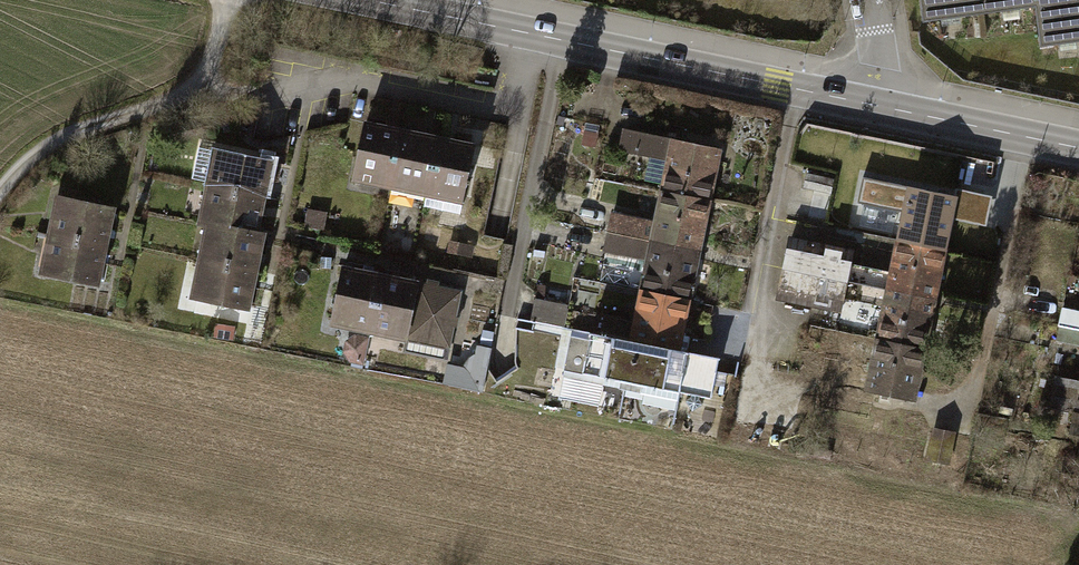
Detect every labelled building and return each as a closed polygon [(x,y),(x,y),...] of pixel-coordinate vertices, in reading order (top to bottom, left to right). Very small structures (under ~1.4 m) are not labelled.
[(1036,8),(1035,0),(919,0),(922,21),(1036,8)] [(1078,41),(1078,0),(1035,0),(1036,8),(1040,45),(1078,41)] [(353,172),(390,180),(401,127),(364,119),(353,172)] [(390,180),(426,188),(437,135),(401,127),(390,180)] [(619,149),(668,158),(672,139),(623,130),(619,149)] [(474,143),(437,135),(426,188),(423,205),(459,213),(474,143)] [(668,158),(661,191),(706,199),(716,148),(672,139),(668,158)] [(196,176),(207,178),(212,146),(201,144),(196,176)] [(219,150),(212,187),(264,197),(271,161),(219,150)] [(833,177),(805,171),(802,187),(830,193),(833,177)] [(257,230),(264,197),(212,187),(205,220),(214,221),(257,230)] [(696,248),(706,199),(661,191),(655,221),(652,239),(696,248)] [(61,198),(54,234),(106,245),(113,209),(61,198)] [(324,211),(308,208),(305,226),(320,229),(324,211)] [(612,213),(608,230),(652,239),(655,221),(612,213)] [(214,221),(206,258),(257,268),(265,232),(257,230),(214,221)] [(648,258),(652,239),(608,230),(605,249),(648,258)] [(98,283),(106,245),(54,234),(46,272),(98,283)] [(788,238),(783,266),(846,279),(852,251),(788,238)] [(648,258),(641,289),(686,298),(696,248),(652,239),(648,258)] [(932,297),(942,248),(897,239),(888,288),(932,297)] [(249,308),(257,268),(206,258),(198,298),(249,308)] [(841,305),(846,279),(783,266),(777,292),(841,305)] [(334,318),(371,325),(381,273),(343,267),(334,318)] [(419,280),(381,273),(371,325),(409,331),(406,347),(442,353),(445,339),(449,339),(458,287),(419,280)] [(888,288),(878,337),(922,346),(932,297),(888,288)] [(679,333),(686,298),(641,289),(635,321),(617,318),(614,335),(686,350),(689,335),(679,333)] [(566,305),(534,298),(529,320),(561,327),(566,305)] [(350,326),(345,358),(369,361),(373,329),(350,326)] [(641,382),(678,389),(686,350),(614,335),(572,327),(564,368),(618,379),(616,385),(639,390),(641,382)] [(878,337),(872,368),(868,390),(912,398),(922,346),(878,337)] [(465,377),(467,386),(481,389),(490,354),(478,350),(478,357),(472,357),(465,363),(463,372),(465,377)] [(717,356),(686,350),(678,389),(688,392),(683,399),(690,411),(701,401),(698,395),(709,396),(717,356)] [(836,383),(868,390),(872,368),(840,362),(836,383)] [(1078,399),(1078,380),(1060,378),(1058,397),(1078,399)] [(1065,404),(1046,401),(1044,413),(1063,416),(1065,404)] [(1078,435),(1078,414),(1072,413),(1068,433),(1078,435)] [(955,431),(935,427),(928,459),(948,463),(955,431)]
